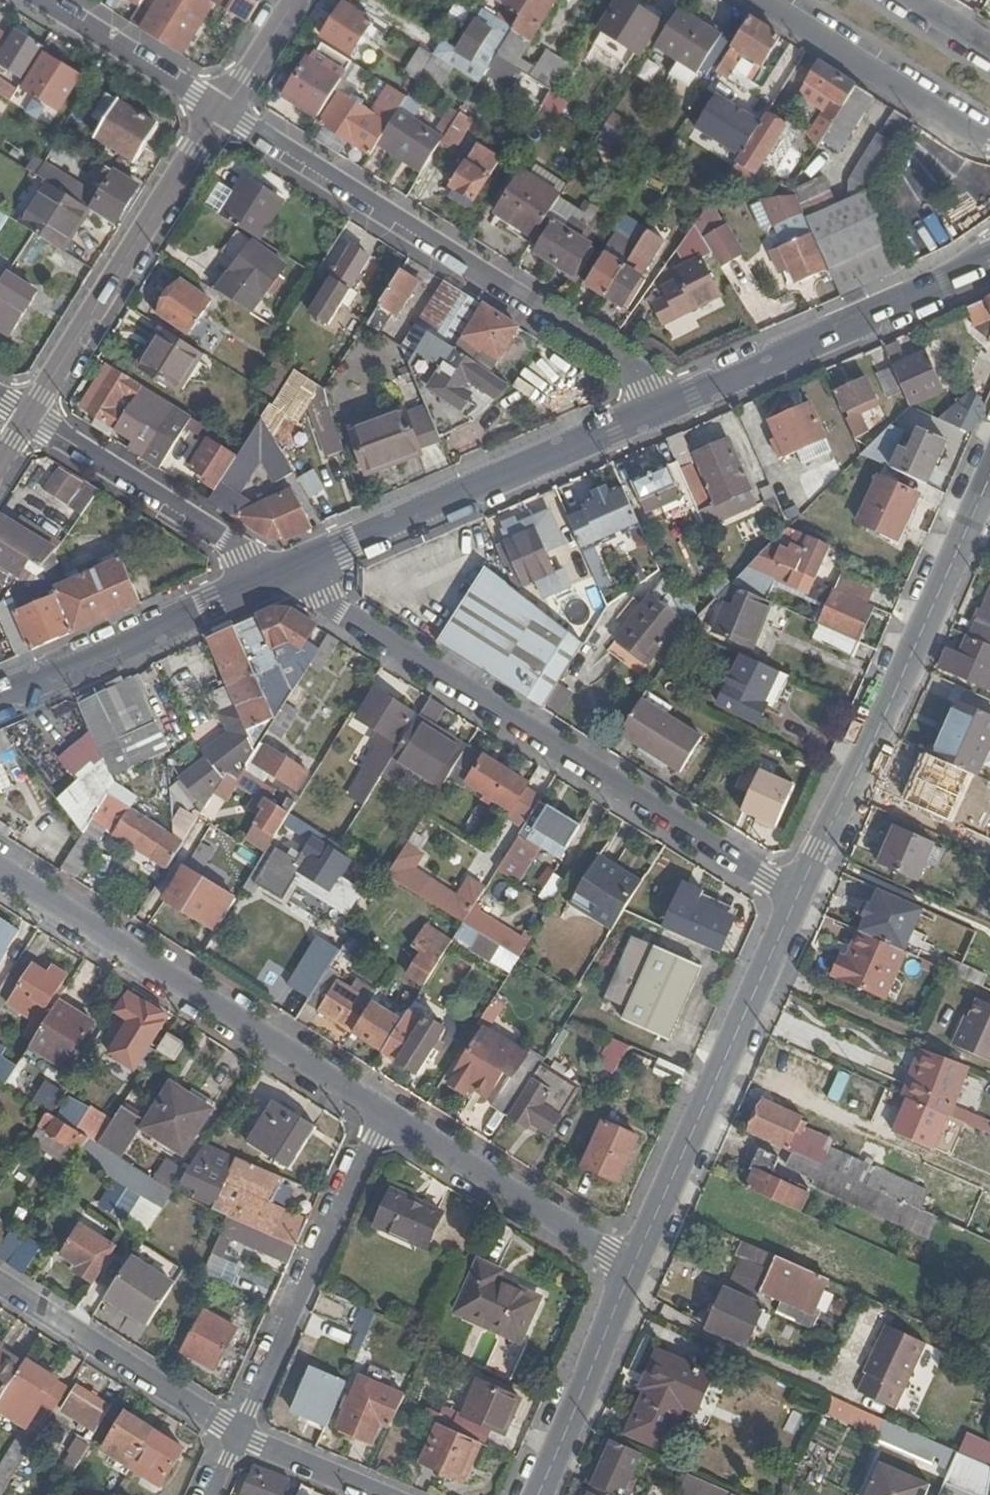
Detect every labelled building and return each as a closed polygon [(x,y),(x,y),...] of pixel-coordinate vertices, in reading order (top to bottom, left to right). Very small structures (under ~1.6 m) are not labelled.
[(140,6),(130,22),(181,54),(214,1),(246,22),(257,4),(251,0),(144,0),(140,6)] [(514,28),(496,57),(551,91),(568,64),(546,51),(536,67),(521,58),(558,0),(532,0),(514,28)] [(497,17),(514,28),(532,0),(508,0),(497,17)] [(639,57),(663,20),(631,0),(619,0),(599,32),(639,57)] [(322,38),(353,57),(375,21),(344,2),(322,38)] [(721,33),(679,7),(655,46),(695,69),(705,60),(721,33)] [(480,84),(485,75),(496,57),(514,28),(497,17),(470,62),(450,50),(443,61),(455,68),(480,84)] [(782,38),(755,21),(744,29),(717,71),(730,79),(740,63),(738,61),(742,53),(763,67),(782,38)] [(25,81),(43,53),(45,49),(16,31),(0,58),(0,66),(25,81)] [(423,75),(434,55),(422,47),(406,73),(419,82),(423,75)] [(82,77),(43,53),(25,81),(18,92),(12,101),(21,106),(28,93),(60,112),(82,77)] [(443,87),(455,68),(443,61),(434,55),(423,75),(443,87)] [(517,83),(545,100),(548,95),(551,91),(496,57),(485,75),(512,92),(517,83)] [(318,119),(343,79),(309,58),(285,98),(318,119)] [(831,127),(857,86),(841,76),(820,62),(806,83),(831,99),(824,111),(822,115),(827,118),(824,123),(831,127)] [(12,101),(18,92),(0,81),(0,94),(12,101)] [(799,96),(824,111),(831,99),(806,83),(799,96)] [(875,97),(857,86),(831,127),(827,134),(823,140),(840,151),(875,97)] [(381,142),(399,114),(409,98),(396,89),(378,118),(340,93),(322,124),(372,156),(381,142)] [(716,94),(696,126),(741,155),(761,124),(716,94)] [(107,95),(93,118),(107,126),(99,141),(135,163),(158,126),(107,95)] [(563,104),(548,95),(545,100),(541,106),(556,115),(563,104)] [(556,115),(541,106),(536,116),(556,127),(562,118),(556,115)] [(434,135),(399,114),(381,142),(425,171),(441,146),(461,114),(451,109),(434,135)] [(870,192),(914,122),(896,110),(851,182),(852,200),(870,192)] [(461,114),(441,146),(454,154),(475,121),(462,113),(461,114)] [(792,128),(767,114),(761,124),(741,155),(729,174),(748,186),(755,174),(757,174),(782,134),(786,136),(792,128)] [(831,127),(824,123),(813,141),(818,148),(823,140),(827,134),(831,127)] [(618,131),(606,141),(619,149),(626,137),(618,131)] [(626,153),(633,141),(626,137),(619,149),(626,153)] [(455,191),(451,198),(470,210),(502,159),(478,145),(450,188),(455,191)] [(83,207),(114,226),(138,187),(108,169),(93,195),(46,167),(38,178),(46,184),(83,207)] [(497,215),(506,221),(548,188),(523,173),(497,215)] [(795,189),(799,198),(808,218),(837,206),(825,176),(795,189)] [(247,179),(222,219),(260,243),(285,202),(247,179)] [(83,207),(46,184),(21,226),(33,233),(55,247),(63,252),(75,231),(70,229),(83,207)] [(506,221),(534,238),(538,232),(547,218),(561,196),(548,188),(506,221)] [(815,236),(842,297),(903,270),(870,192),(852,200),(837,206),(808,218),(815,236)] [(812,237),(815,236),(808,218),(799,198),(764,201),(774,226),(777,226),(786,247),(772,253),(780,274),(789,269),(796,284),(825,270),(812,237)] [(538,232),(543,236),(552,222),(547,218),(538,232)] [(533,250),(556,264),(582,223),(575,219),(568,231),(552,222),(543,236),(533,250)] [(582,223),(556,264),(577,278),(595,247),(581,239),(589,227),(582,223)] [(696,223),(679,247),(688,265),(677,270),(681,279),(664,288),(669,297),(655,305),(666,326),(723,296),(703,259),(714,253),(705,238),(696,223)] [(714,253),(722,266),(743,253),(726,225),(705,238),(714,253)] [(626,267),(608,296),(629,309),(646,280),(643,278),(667,240),(650,229),(626,267)] [(33,233),(26,244),(48,258),(55,247),(33,233)] [(585,283),(608,296),(626,267),(624,266),(635,248),(624,241),(613,259),(604,253),(585,283)] [(220,297),(254,317),(286,266),(253,245),(220,297)] [(355,248),(312,314),(330,325),(372,259),(355,248)] [(403,272),(357,341),(416,294),(421,284),(403,272)] [(10,336),(38,293),(9,274),(0,289),(0,330),(10,336)] [(472,297),(446,281),(402,347),(427,403),(433,416),(442,438),(471,422),(477,418),(509,385),(492,374),(456,351),(485,305),(472,297)] [(183,283),(161,316),(190,334),(211,301),(183,283)] [(966,309),(974,327),(989,321),(989,298),(966,309)] [(520,327),(485,305),(456,351),(492,374),(520,327)] [(180,393),(204,354),(164,329),(139,367),(180,393)] [(925,352),(892,366),(892,367),(904,393),(910,406),(942,392),(925,352)] [(275,399),(295,370),(279,360),(259,389),(275,399)] [(904,393),(892,367),(874,375),(886,400),(904,393)] [(138,439),(131,452),(162,470),(194,420),(115,370),(111,375),(91,410),(89,413),(116,429),(118,427),(138,439)] [(275,399),(261,419),(279,405),(310,379),(295,370),(275,399)] [(91,410),(111,375),(107,373),(103,375),(86,403),(86,407),(91,410)] [(310,379),(279,405),(285,421),(306,389),(323,398),(321,402),(331,408),(325,389),(310,379)] [(866,379),(834,392),(843,414),(844,414),(847,416),(847,420),(847,421),(854,438),(867,432),(860,414),(879,407),(866,379)] [(984,405),(972,387),(938,420),(971,435),(984,405)] [(418,448),(442,438),(433,416),(427,403),(403,413),(418,448)] [(236,459),(220,486),(230,492),(256,450),(264,455),(285,421),(279,405),(261,419),(242,450),(236,459)] [(809,405),(769,422),(777,440),(771,442),(778,459),(784,457),(809,446),(814,456),(829,449),(809,405)] [(419,451),(418,448),(403,413),(351,435),(367,474),(419,451)] [(332,445),(342,442),(333,414),(323,417),(332,445)] [(901,447),(890,470),(926,486),(946,440),(920,428),(909,451),(901,447)] [(681,433),(667,440),(677,464),(692,458),(681,433)] [(727,440),(694,455),(716,505),(722,502),(729,518),(756,506),(749,490),(727,440)] [(191,469),(195,470),(222,450),(210,441),(191,469)] [(195,470),(220,486),(236,459),(222,450),(195,470)] [(684,478),(677,464),(656,473),(653,471),(648,471),(646,473),(645,478),(632,484),(647,517),(692,497),(684,478)] [(307,479),(321,511),(334,505),(320,473),(307,479)] [(690,475),(684,478),(692,497),(698,512),(703,523),(714,518),(709,507),(702,491),(697,493),(690,475)] [(898,540),(917,496),(878,478),(858,522),(898,540)] [(69,506),(83,516),(102,491),(87,482),(69,506)] [(220,486),(210,501),(270,538),(285,540),(314,528),(300,498),(278,508),(276,506),(257,515),(230,492),(220,486)] [(598,503),(567,517),(584,556),(615,543),(612,537),(625,532),(628,538),(642,532),(624,492),(613,497),(610,492),(596,498),(598,503)] [(565,549),(549,513),(505,531),(509,541),(506,541),(526,586),(536,582),(543,597),(545,596),(547,601),(574,589),(560,559),(550,563),(546,556),(565,549)] [(0,518),(0,539),(34,560),(43,566),(58,550),(1,516),(0,518)] [(770,544),(759,556),(813,580),(819,566),(828,546),(804,535),(787,528),(780,535),(770,544)] [(34,560),(0,539),(0,566),(22,580),(34,560)] [(730,584),(767,601),(776,580),(827,604),(819,624),(857,641),(872,606),(868,604),(844,594),(813,580),(759,556),(730,584)] [(58,595),(74,633),(142,603),(123,560),(56,589),(58,595)] [(497,593),(487,570),(485,569),(478,580),(497,593)] [(510,588),(487,570),(497,593),(499,594),(504,597),(510,588)] [(648,663),(680,620),(673,602),(662,578),(616,639),(648,663)] [(478,580),(436,643),(460,658),(499,594),(497,593),(478,580)] [(848,583),(844,594),(868,604),(871,595),(848,583)] [(730,584),(715,599),(725,602),(712,631),(750,648),(762,619),(759,617),(767,601),(730,584)] [(583,644),(519,595),(510,588),(504,597),(499,594),(460,658),(542,709),(545,704),(556,687),(583,644)] [(969,636),(973,638),(989,646),(989,589),(969,636)] [(17,613),(33,651),(74,633),(58,595),(17,613)] [(686,596),(673,602),(680,620),(685,629),(696,618),(686,596)] [(864,644),(880,610),(872,606),(857,641),(864,644)] [(278,609),(206,640),(227,688),(255,750),(259,743),(272,722),(282,706),(272,658),(288,648),(301,648),(305,641),(315,626),(289,610),(278,609)] [(857,641),(819,624),(812,639),(850,656),(857,641)] [(338,641),(327,634),(318,649),(307,666),(318,673),(338,641)] [(973,638),(964,658),(948,651),(939,667),(989,690),(989,646),(973,638)] [(318,649),(305,641),(301,648),(288,648),(272,658),(282,706),(284,703),(307,666),(318,649)] [(778,672),(743,656),(718,705),(758,724),(767,705),(763,703),(778,672)] [(135,681),(79,705),(90,729),(99,749),(112,778),(169,754),(135,681)] [(556,687),(545,704),(560,713),(570,696),(556,687)] [(255,750),(227,688),(213,694),(231,736),(206,753),(209,758),(182,779),(204,807),(214,791),(226,774),(236,780),(242,770),(255,750)] [(379,779),(417,718),(375,691),(357,719),(380,733),(374,743),(380,747),(365,771),(379,779)] [(671,708),(645,692),(640,700),(666,717),(671,708)] [(443,706),(429,698),(417,718),(379,779),(378,780),(394,790),(415,757),(419,758),(426,762),(422,767),(431,773),(433,770),(438,774),(440,772),(448,776),(463,752),(466,747),(437,730),(436,732),(430,728),(443,706)] [(640,700),(619,734),(678,772),(699,738),(666,717),(640,700)] [(296,711),(284,703),(282,706),(272,722),(285,730),(296,711)] [(974,776),(989,741),(989,718),(957,703),(932,757),(974,776)] [(11,750),(2,730),(0,731),(0,755),(11,750)] [(259,743),(255,750),(242,770),(263,783),(269,773),(296,791),(307,772),(259,743)] [(467,785),(481,763),(463,752),(448,776),(463,790),(467,785)] [(510,811),(527,785),(484,757),(481,763),(467,785),(510,811)] [(10,785),(0,761),(0,789),(10,785)] [(104,762),(79,781),(98,807),(107,795),(112,786),(114,783),(112,778),(104,762)] [(365,771),(348,798),(362,806),(378,780),(379,779),(365,771)] [(756,817),(775,826),(793,787),(759,772),(742,810),(756,817)] [(229,792),(236,780),(226,774),(214,791),(220,795),(224,790),(229,792)] [(79,781),(55,799),(75,825),(98,807),(79,781)] [(133,800),(112,786),(107,795),(128,808),(133,800)] [(296,803),(299,797),(288,790),(285,796),(288,798),(296,803)] [(81,834),(59,870),(74,879),(106,830),(167,868),(183,842),(171,835),(128,808),(107,795),(81,834)] [(289,814),(296,803),(288,798),(281,809),(264,798),(257,809),(262,812),(245,839),(265,852),(281,827),(288,815),(289,814)] [(548,809),(538,803),(506,853),(516,859),(528,840),(559,859),(579,826),(549,807),(548,809)] [(183,808),(172,830),(187,838),(198,815),(183,808)] [(288,815),(281,827),(300,839),(302,836),(311,841),(304,852),(310,855),(299,872),(330,892),(325,901),(346,915),(361,892),(339,878),(349,862),(319,842),(322,835),(288,815)] [(773,831),(775,826),(756,817),(754,821),(773,831)] [(5,838),(11,829),(0,822),(0,835),(5,838)] [(887,826),(880,841),(886,843),(892,829),(887,826)] [(886,843),(880,841),(872,861),(918,881),(933,845),(893,827),(892,829),(886,843)] [(397,858),(386,875),(395,881),(407,864),(397,858)] [(623,912),(641,884),(598,858),(576,893),(597,906),(592,915),(613,929),(623,912)] [(183,870),(177,880),(194,891),(200,880),(183,870)] [(411,871),(403,886),(462,923),(473,906),(484,889),(469,879),(457,899),(427,879),(426,881),(411,871)] [(561,882),(550,876),(538,898),(548,903),(561,882)] [(177,880),(163,901),(214,933),(230,908),(235,901),(200,880),(194,891),(177,880)] [(684,883),(681,891),(699,898),(701,891),(684,883)] [(865,919),(859,934),(898,951),(903,953),(922,909),(878,890),(870,908),(867,907),(862,918),(865,919)] [(663,930),(719,954),(732,921),(696,905),(698,899),(699,898),(681,891),(663,930)] [(696,905),(732,921),(735,915),(698,899),(696,905)] [(974,918),(980,921),(989,925),(989,906),(981,902),(974,918)] [(867,907),(863,905),(858,916),(862,918),(867,907)] [(517,958),(526,944),(521,940),(477,912),(478,909),(473,906),(462,923),(480,935),(500,948),(517,958)] [(0,922),(0,959),(17,932),(0,922)] [(423,986),(450,943),(424,927),(411,948),(421,954),(408,976),(423,986)] [(526,944),(532,935),(526,931),(521,940),(526,944)] [(859,934),(855,932),(843,960),(839,958),(830,976),(878,998),(898,951),(859,934)] [(339,949),(317,935),(287,984),(309,998),(326,971),(328,967),(339,949)] [(491,962),(500,948),(480,935),(471,949),(491,962)] [(702,968),(633,938),(606,999),(628,1009),(623,1021),(669,1042),(702,968)] [(58,1001),(65,990),(60,986),(67,976),(51,966),(46,972),(32,964),(9,1003),(32,1020),(24,1034),(33,1040),(55,1005),(58,1001)] [(328,967),(326,971),(309,998),(306,1004),(352,1033),(372,1002),(352,990),(336,980),(340,974),(328,967)] [(352,990),(372,1002),(377,994),(357,982),(352,990)] [(167,1018),(128,993),(116,1012),(130,1021),(109,1054),(134,1070),(167,1018)] [(79,1014),(58,1001),(55,1005),(76,1018),(79,1014)] [(959,1030),(952,1046),(989,1064),(989,1006),(979,1001),(971,1020),(965,1033),(959,1030)] [(372,1002),(352,1033),(382,1052),(401,1021),(372,1002)] [(55,1005),(33,1040),(29,1046),(64,1067),(91,1022),(79,1014),(76,1018),(55,1005)] [(489,1107),(506,1118),(537,1069),(542,1061),(528,1051),(525,1057),(486,1032),(495,1017),(485,1010),(475,1026),(482,1030),(449,1082),(466,1093),(469,1088),(488,1099),(503,1072),(509,1076),(489,1107)] [(401,1021),(382,1052),(418,1074),(444,1031),(425,1019),(422,1022),(406,1013),(401,1021)] [(966,1017),(959,1030),(965,1033),(971,1020),(966,1017)] [(168,1033),(157,1050),(174,1060),(183,1044),(168,1033)] [(610,1075),(629,1045),(613,1038),(596,1066),(610,1075)] [(902,1096),(908,1099),(921,1065),(925,1052),(918,1049),(902,1096)] [(921,1065),(908,1099),(947,1116),(950,1110),(961,1078),(966,1066),(925,1052),(921,1065)] [(4,1086),(9,1076),(15,1068),(0,1058),(0,1083),(4,1086)] [(685,1072),(658,1060),(651,1074),(679,1086),(685,1072)] [(968,1081),(973,1069),(966,1066),(961,1078),(968,1081)] [(577,1089),(541,1067),(509,1119),(525,1130),(529,1123),(548,1135),(577,1089)] [(9,1076),(4,1086),(29,1102),(35,1093),(9,1076)] [(46,1081),(38,1101),(59,1110),(67,1090),(46,1081)] [(183,1154),(211,1108),(171,1084),(143,1129),(183,1154)] [(902,1096),(899,1095),(888,1120),(898,1124),(908,1099),(902,1096)] [(750,1134),(792,1154),(820,1166),(880,1193),(912,1208),(937,1219),(989,1243),(989,1220),(906,1181),(881,1171),(880,1174),(852,1161),(813,1143),(816,1135),(798,1127),(805,1109),(785,1100),(782,1106),(765,1099),(750,1134)] [(947,1116),(908,1099),(898,1124),(894,1133),(914,1142),(913,1147),(930,1155),(947,1116)] [(69,1100),(57,1120),(76,1131),(88,1112),(69,1100)] [(315,1128),(274,1103),(249,1143),(290,1168),(315,1128)] [(142,1120),(122,1106),(112,1121),(97,1145),(119,1158),(142,1120)] [(88,1112),(76,1131),(88,1139),(97,1145),(112,1121),(91,1108),(88,1112)] [(970,1119),(950,1110),(947,1116),(966,1125),(970,1119)] [(70,1168),(78,1155),(88,1139),(76,1131),(57,1120),(50,1115),(47,1113),(29,1142),(70,1168)] [(971,1116),(970,1119),(966,1125),(972,1127),(984,1133),(989,1135),(989,1125),(971,1116)] [(638,1138),(602,1122),(582,1166),(618,1182),(638,1138)] [(979,1143),(984,1133),(972,1127),(968,1138),(979,1143)] [(225,1139),(213,1132),(205,1144),(219,1151),(225,1139)] [(78,1155),(163,1209),(174,1193),(157,1182),(119,1158),(97,1145),(88,1139),(78,1155)] [(862,1139),(852,1161),(880,1174),(881,1171),(889,1151),(862,1139)] [(219,1151),(205,1144),(187,1172),(181,1182),(198,1190),(196,1197),(215,1205),(213,1210),(228,1216),(296,1246),(307,1221),(253,1198),(265,1170),(219,1151)] [(752,1173),(746,1189),(799,1213),(808,1193),(771,1175),(778,1159),(759,1150),(757,1154),(749,1150),(744,1162),(751,1166),(749,1171),(752,1173)] [(820,1166),(792,1154),(786,1167),(815,1180),(820,1166)] [(157,1182),(174,1193),(181,1182),(187,1172),(170,1160),(157,1182)] [(812,1186),(903,1227),(912,1208),(880,1193),(820,1166),(815,1180),(812,1186)] [(442,1214),(391,1192),(375,1227),(426,1249),(442,1214)] [(20,1210),(37,1219),(43,1209),(27,1197),(20,1210)] [(929,1238),(937,1219),(912,1208),(903,1227),(929,1238)] [(230,1239),(288,1264),(296,1246),(228,1216),(211,1253),(222,1258),(230,1239)] [(117,1248),(81,1225),(61,1256),(76,1266),(73,1271),(95,1283),(117,1248)] [(8,1264),(25,1238),(12,1229),(0,1249),(0,1259),(8,1264)] [(8,1264),(23,1274),(41,1247),(25,1237),(25,1238),(8,1264)] [(185,1268),(143,1240),(136,1251),(107,1297),(151,1326),(181,1279),(178,1278),(185,1268)] [(772,1254),(746,1242),(739,1258),(744,1260),(734,1283),(784,1305),(780,1313),(817,1329),(824,1313),(819,1311),(833,1281),(772,1254)] [(222,1258),(211,1253),(203,1272),(208,1275),(217,1279),(231,1287),(240,1266),(222,1258)] [(497,1268),(479,1260),(456,1313),(520,1341),(538,1298),(493,1277),(497,1268)] [(203,1272),(193,1295),(206,1302),(217,1279),(208,1275),(203,1272)] [(764,1308),(724,1290),(706,1330),(746,1347),(764,1308)] [(362,1320),(366,1309),(327,1293),(322,1303),(362,1320)] [(236,1329),(202,1311),(181,1351),(214,1369),(236,1329)] [(895,1407),(924,1342),(886,1325),(878,1341),(880,1343),(877,1350),(874,1349),(864,1372),(866,1373),(859,1391),(895,1407)] [(656,1353),(648,1372),(703,1397),(712,1377),(656,1353)] [(7,1390),(20,1370),(0,1357),(0,1401),(7,1390)] [(56,1381),(25,1361),(20,1370),(7,1390),(38,1409),(40,1405),(55,1382),(56,1381)] [(293,1411),(326,1427),(345,1383),(312,1368),(293,1411)] [(703,1397),(648,1372),(641,1388),(647,1390),(627,1434),(663,1450),(683,1406),(697,1412),(703,1397)] [(381,1424),(391,1428),(400,1407),(405,1396),(361,1377),(338,1428),(373,1444),(381,1424)] [(520,1401),(478,1381),(462,1415),(505,1434),(520,1401)] [(55,1382),(40,1405),(52,1412),(67,1388),(55,1382)] [(111,1407),(77,1385),(60,1410),(95,1432),(111,1407)] [(132,1428),(137,1421),(125,1414),(121,1421),(132,1428)] [(132,1469),(155,1432),(137,1421),(132,1428),(121,1421),(103,1451),(132,1469)] [(464,1482),(481,1443),(438,1424),(421,1463),(464,1482)] [(0,1467),(0,1493),(37,1436),(25,1428),(0,1467)] [(171,1441),(155,1432),(132,1469),(161,1487),(179,1457),(167,1449),(171,1441)] [(606,1438),(592,1470),(598,1473),(592,1487),(610,1494),(629,1494),(632,1488),(626,1485),(639,1453),(606,1438)] [(183,1449),(171,1441),(167,1449),(179,1457),(183,1449)] [(988,1484),(989,1470),(989,1469),(957,1453),(951,1467),(988,1484)] [(69,1477),(80,1461),(71,1455),(60,1471),(69,1477)] [(930,1483),(881,1463),(866,1494),(925,1494),(930,1483)] [(286,1478),(255,1465),(242,1494),(279,1494),(286,1478)] [(592,1470),(586,1484),(592,1487),(598,1473),(592,1470)] [(686,1474),(677,1494),(731,1494),(732,1494),(698,1479),(686,1474)] [(653,1486),(648,1494),(649,1494),(674,1494),(653,1486)] [(588,1494),(610,1494),(592,1487),(588,1494)]
